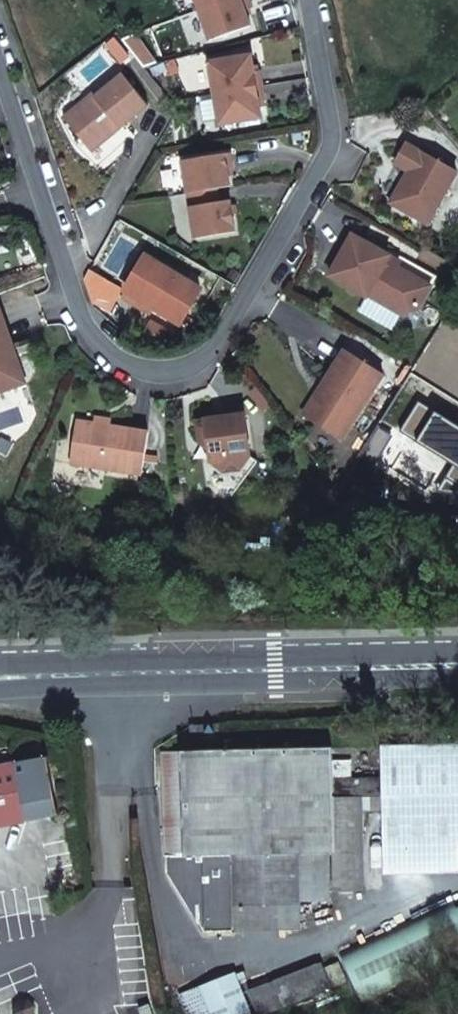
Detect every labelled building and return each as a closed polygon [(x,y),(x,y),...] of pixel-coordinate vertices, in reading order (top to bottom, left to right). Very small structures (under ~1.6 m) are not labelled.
[(198,11),(226,0),(194,0),(198,11)] [(250,0),(226,0),(198,11),(208,41),(250,26),(245,10),(253,7),(250,0)] [(251,55),(209,62),(214,93),(262,85),(260,70),(254,71),(251,55)] [(93,93),(64,117),(88,146),(117,123),(121,128),(148,105),(123,74),(96,95),(93,93)] [(262,85),(214,93),(219,125),(262,118),(259,101),(265,100),(262,85)] [(409,171),(391,202),(421,220),(434,198),(440,202),(457,172),(407,143),(395,163),(409,171)] [(231,153),(182,161),(187,193),(216,188),(230,186),(228,169),(234,168),(231,153)] [(216,188),(187,193),(195,238),(235,232),(230,200),(218,202),(216,188)] [(428,224),(440,202),(434,198),(421,220),(428,224)] [(353,234),(330,275),(367,297),(368,295),(403,315),(418,311),(432,285),(387,261),(390,255),(389,255),(353,234)] [(391,250),(389,255),(390,255),(387,261),(432,285),(437,276),(391,250)] [(147,256),(126,291),(180,324),(201,289),(147,256)] [(20,385),(7,347),(12,345),(0,310),(0,392),(20,385)] [(26,383),(12,345),(7,347),(20,385),(26,383)] [(341,440),(384,374),(346,350),(303,415),(341,440)] [(419,402),(400,432),(454,465),(438,490),(457,492),(457,426),(419,402)] [(244,415),(198,421),(200,442),(209,449),(211,461),(225,471),(239,469),(250,456),(244,415)] [(69,463),(142,474),(148,432),(76,420),(69,463)] [(382,746),(382,778),(333,779),(334,798),(383,797),(384,874),(457,872),(457,745),(382,746)] [(168,855),(327,852),(329,852),(334,852),(336,892),(364,891),(362,798),(334,798),(333,779),(332,748),(163,752),(166,855),(168,855)] [(23,823),(23,820),(34,818),(42,811),(46,805),(48,800),(48,794),(47,787),(44,781),(40,775),(34,771),(27,769),(20,769),(13,770),(12,767),(0,769),(0,828),(23,823)] [(232,905),(278,904),(280,930),(300,929),(299,902),(330,901),(329,852),(327,852),(168,855),(168,873),(205,932),(232,931),(232,905)] [(232,931),(280,930),(278,904),(232,905),(232,931)] [(24,1004),(14,1007),(18,1013),(26,1013),(29,1013),(24,1004)]
